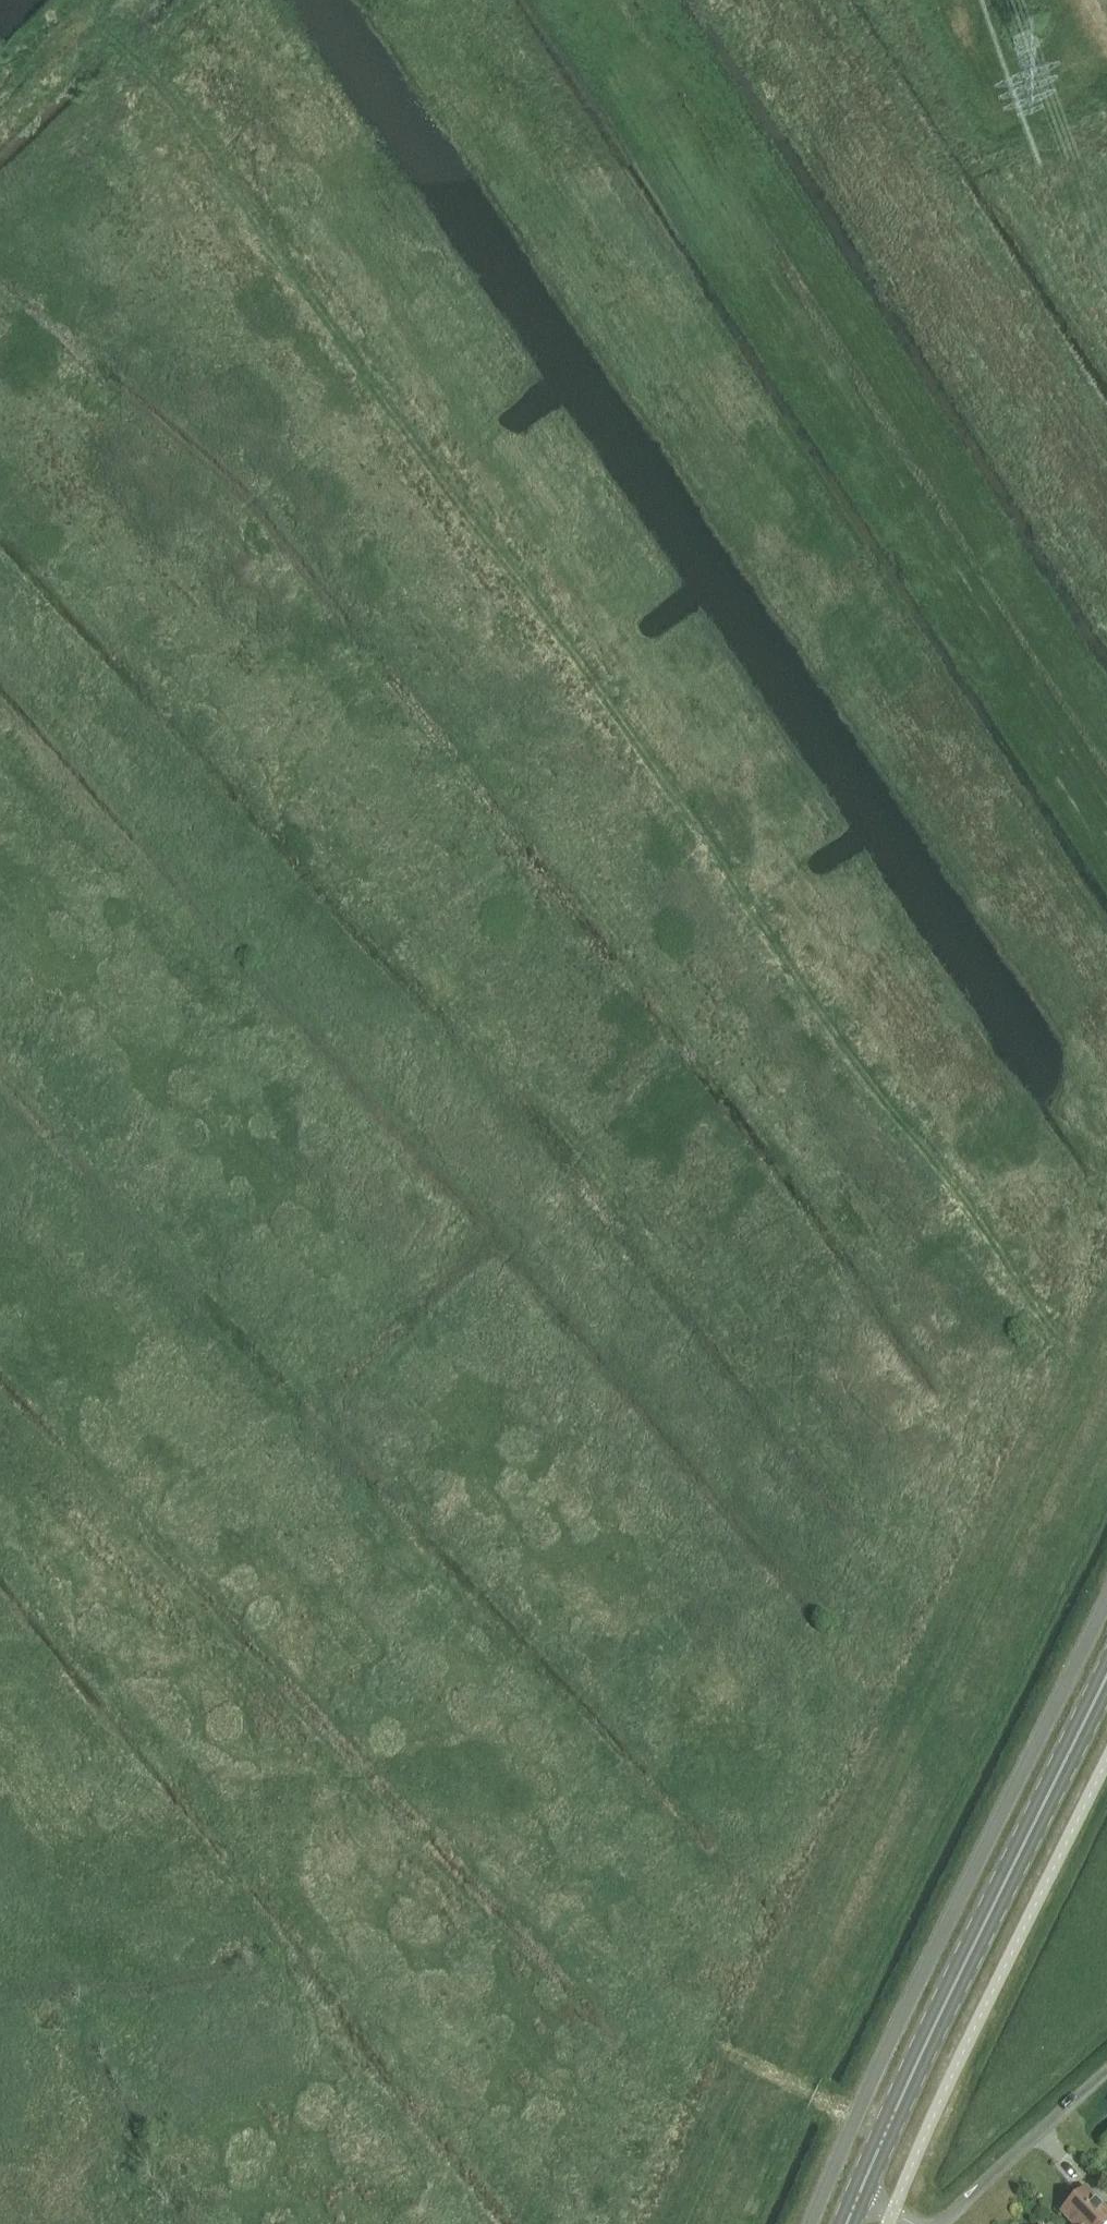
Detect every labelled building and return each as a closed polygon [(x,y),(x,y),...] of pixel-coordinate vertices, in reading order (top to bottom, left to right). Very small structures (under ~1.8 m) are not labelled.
[(1087,2190),(1062,2214),(1071,2223),(1106,2223),(1106,2212),(1087,2190)]
